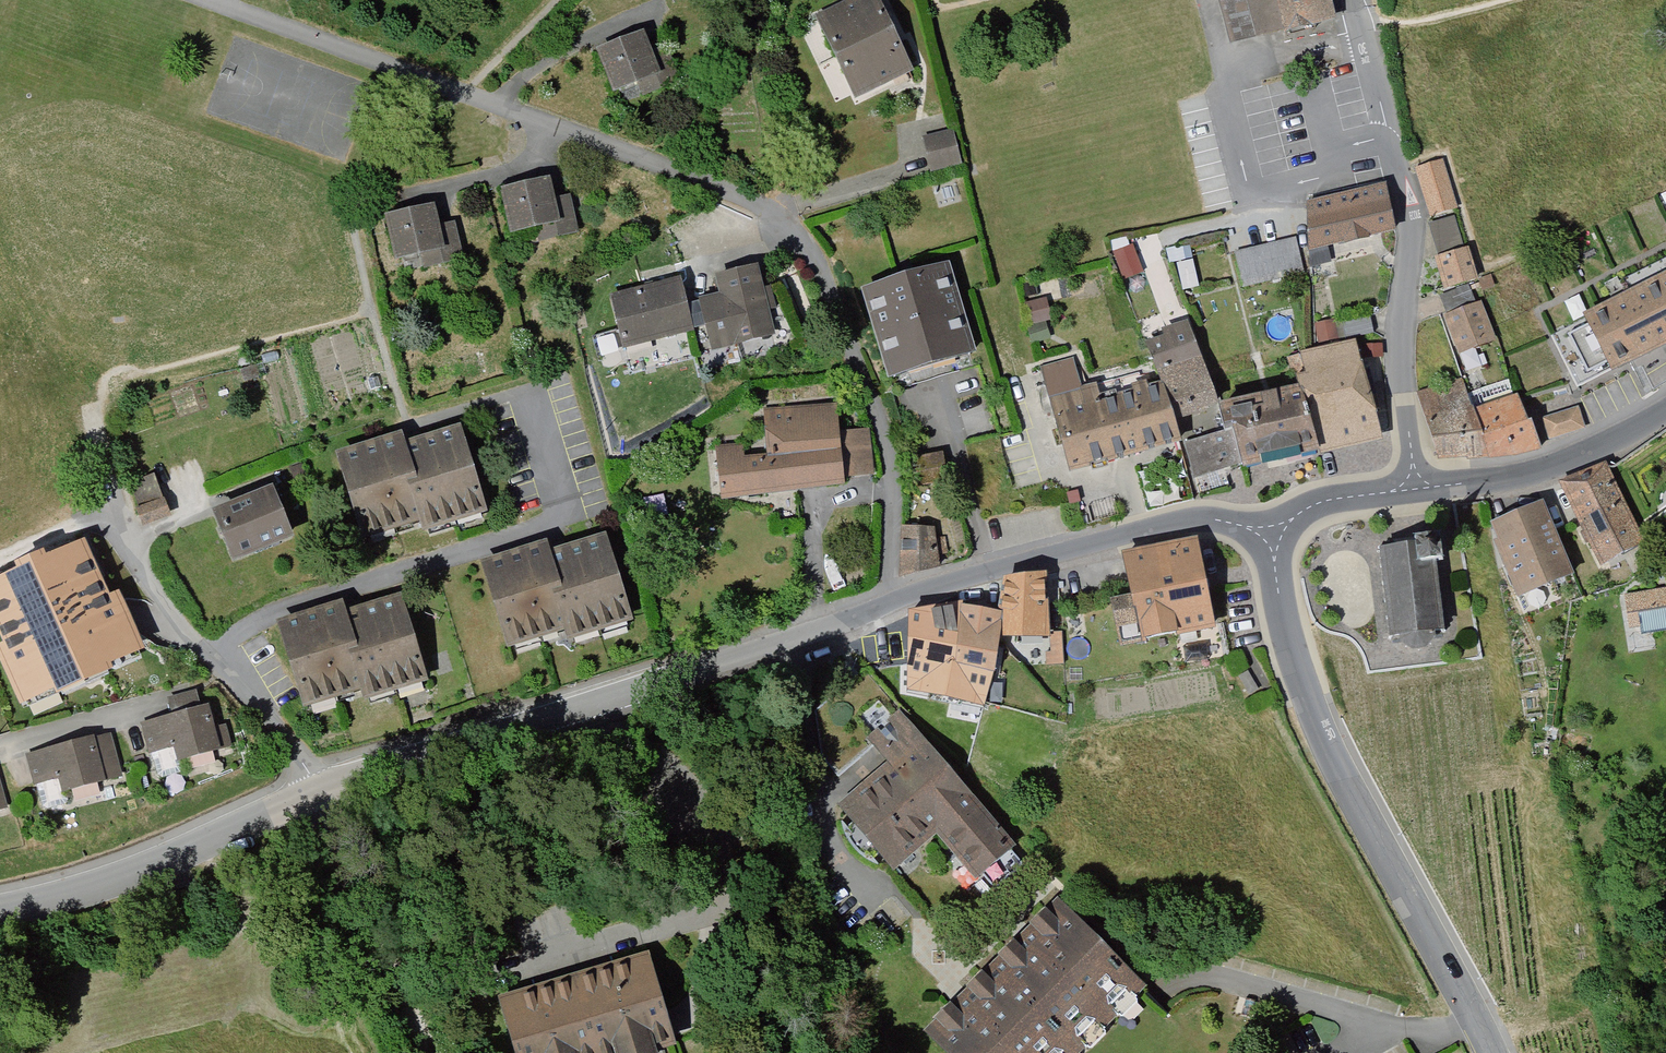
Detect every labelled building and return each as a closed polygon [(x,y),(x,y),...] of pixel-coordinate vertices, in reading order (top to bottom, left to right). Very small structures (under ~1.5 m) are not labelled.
[(820,23),(838,63),(906,31),(901,23),(897,25),(884,0),(866,0),(820,23)] [(1223,44),(1276,32),(1329,20),(1324,0),(1213,0),(1223,44)] [(906,31),(838,63),(857,103),(920,73),(905,42),(910,39),(906,31)] [(650,38),(601,57),(617,98),(639,90),(643,101),(686,84),(676,58),(660,64),(650,38)] [(957,133),(927,140),(935,173),(965,166),(957,133)] [(1438,159),(1410,168),(1425,217),(1453,208),(1438,159)] [(563,202),(557,179),(505,192),(516,237),(544,230),(547,244),(582,236),(573,199),(563,202)] [(1380,192),(1292,210),(1301,253),(1389,235),(1380,192)] [(443,208),(395,220),(405,260),(427,255),(430,269),(466,261),(457,226),(448,228),(443,208)] [(1434,246),(1463,239),(1457,215),(1428,222),(1434,246)] [(1290,241),(1229,255),(1237,289),(1298,275),(1290,241)] [(1426,255),(1436,288),(1467,280),(1457,246),(1426,255)] [(1114,283),(1136,278),(1125,249),(1106,257),(1114,283)] [(1599,292),(1602,300),(1569,315),(1600,367),(1665,338),(1665,265),(1599,292)] [(953,269),(871,296),(902,388),(984,360),(953,269)] [(722,304),(695,311),(702,337),(711,334),(718,360),(783,345),(761,274),(717,285),(722,304)] [(659,291),(614,303),(628,357),(702,337),(695,311),(688,284),(676,287),(674,282),(658,287),(659,291)] [(1043,300),(1019,308),(1025,326),(1019,328),(1025,348),(1047,341),(1041,325),(1050,322),(1043,300)] [(1434,315),(1450,355),(1488,340),(1473,300),(1434,315)] [(1365,316),(1336,322),(1339,339),(1369,334),(1365,316)] [(1328,324),(1307,326),(1311,347),(1332,343),(1328,324)] [(1129,333),(1145,386),(1155,422),(1198,409),(1175,333),(1154,339),(1150,327),(1129,333)] [(1287,378),(1291,392),(1309,454),(1367,440),(1343,344),(1293,355),(1300,375),(1287,378)] [(1281,358),(1287,378),(1300,375),(1293,355),(1281,358)] [(1030,376),(1055,473),(1159,447),(1155,422),(1145,386),(1080,402),(1077,390),(1062,393),(1056,370),(1030,376)] [(1478,463),(1464,412),(1456,384),(1414,396),(1429,462),(1478,463)] [(1202,413),(1208,435),(1223,430),(1234,464),(1236,471),(1309,454),(1291,392),(1202,413)] [(1519,453),(1528,452),(1505,398),(1464,412),(1478,463),(1519,453)] [(842,406),(766,413),(769,449),(720,453),(725,506),(852,495),(850,478),(870,476),(867,437),(845,439),(842,406)] [(1538,415),(1544,436),(1578,426),(1572,406),(1538,415)] [(1208,435),(1175,445),(1185,479),(1215,470),(1214,466),(1222,464),(1223,468),(1234,464),(1223,430),(1208,435)] [(343,457),(372,544),(425,526),(430,541),(495,520),(466,431),(414,449),(409,435),(343,457)] [(945,456),(918,461),(922,480),(950,474),(945,456)] [(1551,483),(1593,563),(1638,540),(1596,460),(1551,483)] [(159,480),(132,489),(146,532),(174,523),(159,480)] [(226,515),(243,562),(302,541),(285,494),(226,515)] [(1537,503),(1484,526),(1514,594),(1567,572),(1537,503)] [(937,531),(906,529),(906,583),(944,571),(941,555),(947,555),(945,542),(939,542),(937,531)] [(557,543),(488,565),(516,654),(574,636),(578,648),(642,628),(613,539),(561,555),(557,543)] [(1377,557),(1383,636),(1391,636),(1392,648),(1401,655),(1417,656),(1426,646),(1425,630),(1435,629),(1430,566),(1434,565),(1432,542),(1412,544),(1412,554),(1377,557)] [(1094,603),(1101,643),(1202,627),(1190,549),(1107,562),(1114,600),(1094,603)] [(12,581),(35,634),(93,608),(70,556),(12,581)] [(1016,582),(1013,620),(1010,631),(1024,634),(1024,638),(1045,639),(1054,639),(1052,580),(1016,582)] [(1616,597),(1620,617),(1631,615),(1633,625),(1665,619),(1665,600),(1637,605),(1635,594),(1616,597)] [(350,608),(286,628),(313,713),(374,693),(379,706),(436,688),(408,603),(354,620),(350,608)] [(968,608),(905,618),(892,687),(971,704),(970,712),(990,715),(992,709),(997,710),(1005,681),(964,671),(968,608)] [(971,608),(968,608),(964,671),(1005,681),(1010,631),(1013,620),(970,613),(971,608)] [(1190,637),(1168,641),(1172,663),(1194,659),(1190,637)] [(1045,639),(1047,670),(1068,671),(1066,640),(1054,639),(1045,639)] [(1242,674),(1232,680),(1243,698),(1253,691),(1242,674)] [(218,704),(140,727),(149,758),(181,749),(186,766),(232,752),(218,704)] [(943,839),(982,882),(1020,847),(898,715),(868,742),(891,767),(844,810),(903,876),(943,839)] [(116,739),(30,759),(38,790),(60,785),(63,795),(126,780),(116,739)] [(0,771),(0,818),(12,816),(2,771),(0,771)] [(934,1037),(951,1052),(1097,1052),(1156,991),(1066,902),(934,1037)] [(519,1052),(668,1052),(667,1051),(682,1047),(657,959),(504,1002),(519,1052)]
